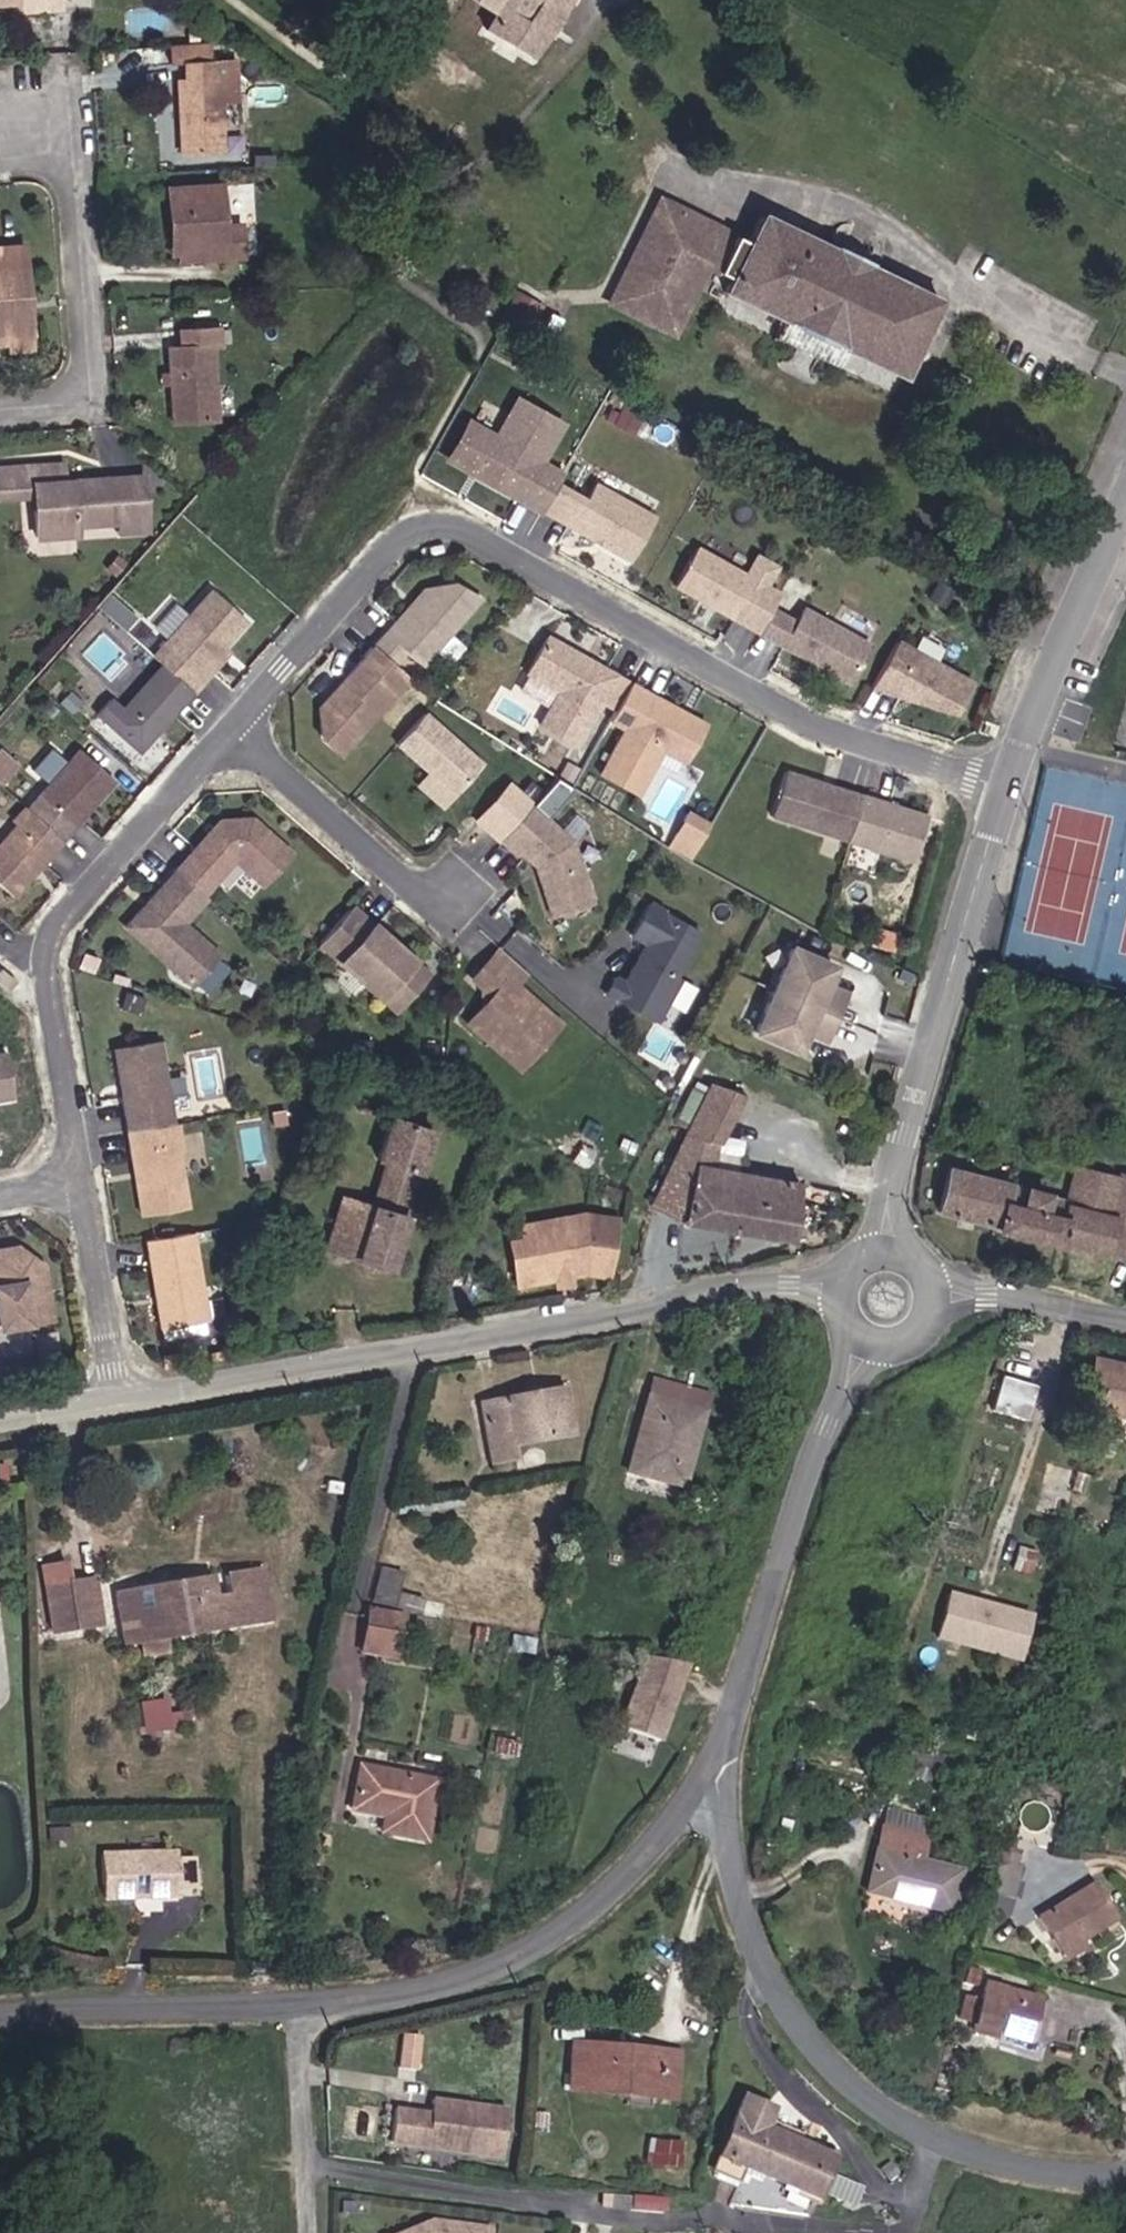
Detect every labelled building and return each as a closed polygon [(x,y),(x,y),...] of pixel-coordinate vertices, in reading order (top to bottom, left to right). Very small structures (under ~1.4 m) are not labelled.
[(60,0),(0,0),(0,3),(18,2),(18,12),(60,8),(60,0)] [(501,0),(478,0),(475,3),(492,14),(501,0)] [(492,14),(482,29),(533,58),(568,0),(501,0),(492,14)] [(209,60),(208,43),(169,46),(170,64),(184,63),(185,81),(177,81),(182,153),(222,150),(219,100),(218,90),(236,88),(234,58),(209,60)] [(237,99),(236,88),(218,90),(219,100),(237,99)] [(222,227),(219,186),(167,189),(168,212),(176,211),(179,254),(203,251),(203,259),(258,255),(256,225),(222,227)] [(902,377),(939,300),(866,266),(867,263),(861,260),(851,256),(840,250),(833,247),(833,248),(760,214),(747,241),(734,236),(725,232),(651,195),(644,210),(653,214),(646,228),(637,223),(623,251),(632,256),(610,303),(673,334),(706,267),(729,278),(723,292),(782,320),(844,349),(902,377)] [(179,254),(176,211),(168,212),(171,254),(179,254)] [(23,245),(0,247),(0,269),(24,268),(23,245)] [(203,259),(203,251),(179,254),(179,260),(203,259)] [(24,268),(0,269),(0,344),(8,344),(20,343),(18,305),(26,304),(24,268)] [(29,348),(26,304),(18,305),(20,343),(8,344),(9,350),(29,348)] [(527,327),(535,313),(518,304),(511,317),(527,327)] [(215,420),(210,347),(218,346),(217,329),(179,331),(180,348),(168,349),(170,373),(170,384),(173,423),(215,420)] [(170,384),(170,373),(160,374),(160,385),(170,384)] [(556,482),(532,469),(536,460),(556,425),(514,402),(493,440),(465,425),(446,459),(540,511),(554,485),(556,482)] [(560,474),(536,460),(532,469),(556,482),(560,474)] [(144,521),(142,491),(115,493),(114,478),(63,482),(62,464),(25,466),(26,489),(31,488),(32,497),(35,538),(76,535),(75,526),(117,523),(144,521)] [(25,466),(0,468),(0,499),(32,497),(31,488),(26,489),(25,466)] [(142,491),(141,476),(114,478),(115,493),(142,491)] [(652,517),(591,484),(582,500),(554,485),(540,511),(629,560),(652,517)] [(145,532),(144,521),(117,523),(117,534),(145,532)] [(753,581),(694,548),(673,586),(700,601),(705,599),(712,602),(714,609),(732,619),(753,581)] [(420,667),(479,599),(454,584),(430,589),(399,625),(395,621),(383,635),(404,653),(420,667)] [(399,625),(430,589),(421,591),(395,621),(399,625)] [(221,648),(243,623),(209,591),(151,657),(160,665),(191,692),(210,671),(204,667),(221,648)] [(868,644),(802,608),(793,623),(781,645),(847,682),(868,644)] [(793,623),(769,609),(757,632),(781,645),(793,623)] [(404,653),(383,635),(372,647),(393,665),(404,653)] [(613,710),(628,684),(612,675),(609,680),(582,665),(579,656),(545,638),(525,674),(557,692),(538,725),(574,746),(599,702),(613,710)] [(970,684),(894,642),(868,688),(887,694),(891,687),(927,706),(953,714),(970,684)] [(355,741),(409,679),(393,665),(372,647),(318,710),(355,741)] [(210,671),(226,653),(221,648),(204,667),(210,671)] [(612,675),(579,656),(582,665),(609,680),(612,675)] [(138,752),(191,692),(160,665),(120,710),(108,699),(95,715),(138,752)] [(681,763),(702,725),(628,684),(613,710),(609,718),(623,726),(597,774),(634,794),(659,750),(681,763)] [(355,741),(318,710),(322,742),(340,758),(355,741)] [(480,764),(422,713),(395,743),(453,794),(480,764)] [(1077,742),(1079,732),(1071,731),(1069,741),(1077,742)] [(111,779),(76,749),(35,796),(71,827),(111,779)] [(845,841),(859,796),(830,787),(825,790),(816,787),(817,783),(782,772),(768,817),(845,841)] [(910,861),(924,816),(859,796),(845,841),(910,861)] [(23,807),(10,822),(14,825),(0,841),(0,886),(12,896),(60,839),(23,807)] [(529,807),(498,842),(512,854),(515,851),(532,865),(550,918),(590,904),(569,842),(529,807)] [(262,885),(290,853),(251,818),(219,821),(175,870),(203,895),(233,860),(262,885)] [(184,923),(206,898),(175,870),(162,885),(125,927),(191,986),(219,955),(184,923)] [(699,931),(648,902),(630,934),(646,943),(623,982),(613,976),(603,992),(654,1021),(678,978),(674,975),(699,931)] [(428,976),(350,907),(318,944),(396,1012),(428,976)] [(895,948),(897,928),(876,927),(874,946),(895,948)] [(32,954),(16,940),(8,949),(23,963),(32,954)] [(559,1023),(515,984),(525,972),(498,948),(472,978),(490,995),(466,1022),(489,1042),(499,1030),(529,1056),(559,1023)] [(757,1036),(798,1053),(809,1028),(829,1035),(842,1002),(822,993),(832,968),(791,951),(757,1036)] [(529,1056),(499,1030),(489,1042),(519,1068),(529,1056)] [(173,1123),(159,1041),(114,1049),(119,1084),(123,1084),(124,1089),(121,1095),(127,1131),(173,1123)] [(4,1052),(0,1053),(0,1098),(11,1097),(4,1052)] [(713,1153),(743,1094),(711,1083),(705,1096),(692,1122),(651,1205),(682,1220),(790,1239),(799,1184),(737,1173),(711,1169),(713,1153)] [(692,1122),(705,1096),(693,1090),(680,1116),(692,1122)] [(390,1269),(433,1132),(390,1118),(377,1159),(385,1162),(372,1207),(342,1197),(335,1219),(365,1229),(355,1258),(390,1269)] [(187,1205),(177,1149),(181,1148),(176,1122),(173,1123),(127,1131),(133,1166),(138,1171),(139,1177),(135,1177),(141,1213),(187,1205)] [(711,1169),(737,1173),(740,1158),(713,1153),(711,1169)] [(1119,1176),(1119,1179),(1074,1167),(1065,1199),(1062,1198),(948,1169),(938,1210),(996,1225),(995,1229),(1057,1244),(1058,1241),(1104,1253),(1105,1250),(1125,1255),(1125,1177),(1119,1176)] [(617,1218),(584,1213),(519,1225),(521,1238),(530,1284),(555,1279),(570,1276),(586,1273),(610,1277),(617,1218)] [(355,1258),(365,1229),(335,1219),(326,1250),(355,1258)] [(203,1322),(189,1234),(145,1241),(159,1329),(203,1322)] [(530,1284),(521,1238),(508,1241),(517,1286),(530,1284)] [(42,1264),(16,1246),(0,1249),(0,1326),(29,1321),(43,1301),(40,1288),(46,1287),(42,1264)] [(572,1284),(570,1276),(555,1279),(557,1287),(572,1284)] [(51,1317),(46,1287),(40,1288),(43,1301),(29,1321),(51,1317)] [(1104,1367),(1125,1371),(1125,1366),(1094,1359),(1084,1407),(1095,1408),(1104,1367)] [(1104,1367),(1095,1408),(1125,1415),(1125,1371),(1104,1367)] [(1023,1421),(1030,1397),(1022,1395),(1024,1387),(999,1379),(989,1411),(1023,1421)] [(705,1396),(652,1383),(648,1400),(700,1414),(705,1396)] [(1030,1397),(1032,1390),(1024,1387),(1022,1395),(1030,1397)] [(568,1434),(561,1389),(482,1404),(492,1463),(511,1459),(509,1444),(568,1434)] [(680,1485),(700,1414),(648,1400),(627,1472),(680,1485)] [(1084,1487),(1087,1475),(1075,1472),(1070,1489),(1079,1492),(1081,1486),(1084,1487)] [(1028,1574),(1034,1554),(1017,1549),(1011,1569),(1028,1574)] [(422,1600),(396,1594),(400,1574),(380,1569),(371,1602),(419,1614),(422,1600)] [(268,1620),(260,1571),(227,1576),(231,1596),(213,1599),(208,1579),(115,1595),(123,1644),(268,1620)] [(98,1626),(91,1581),(68,1584),(75,1630),(98,1626)] [(75,1630),(68,1584),(45,1588),(52,1633),(75,1630)] [(948,1586),(933,1635),(1019,1662),(1034,1613),(948,1586)] [(396,1658),(401,1616),(367,1611),(360,1652),(396,1658)] [(658,1759),(689,1664),(643,1649),(613,1745),(658,1759)] [(168,1726),(165,1705),(155,1706),(155,1702),(132,1705),(136,1730),(168,1726)] [(193,1727),(191,1712),(179,1714),(182,1729),(193,1727)] [(515,1759),(518,1743),(494,1738),(492,1754),(515,1759)] [(423,1840),(434,1782),(360,1768),(351,1809),(385,1815),(381,1832),(423,1840)] [(919,1862),(925,1838),(882,1828),(867,1892),(949,1912),(958,1872),(919,1862)] [(1014,1865),(1021,1841),(1006,1837),(990,1891),(1011,1898),(1021,1867),(1014,1865)] [(174,1857),(174,1853),(98,1855),(99,1901),(175,1899),(175,1891),(174,1857)] [(192,1890),(192,1857),(174,1857),(175,1891),(192,1890)] [(1114,1918),(1092,1884),(1035,1919),(1056,1953),(1076,1941),(1114,1918)] [(974,1914),(979,1896),(963,1891),(958,1909),(974,1914)] [(1061,1960),(1081,1948),(1076,1941),(1056,1953),(1061,1960)] [(1025,2041),(1036,1999),(982,1984),(971,2026),(996,2033),(1025,2041)] [(996,2033),(971,2026),(970,2031),(995,2038),(996,2033)] [(673,2098),(676,2054),(571,2045),(567,2090),(673,2098)] [(830,2158),(762,2129),(770,2110),(741,2098),(728,2129),(734,2131),(715,2175),(737,2184),(744,2169),(813,2199),(830,2158)] [(498,2159),(504,2110),(429,2100),(427,2114),(392,2110),(387,2144),(498,2159)] [(680,2165),(682,2140),(651,2137),(648,2162),(680,2165)] [(834,2176),(830,2195),(858,2201),(862,2182),(834,2176)] [(487,2228),(429,2222),(400,2232),(487,2232),(487,2228)]
